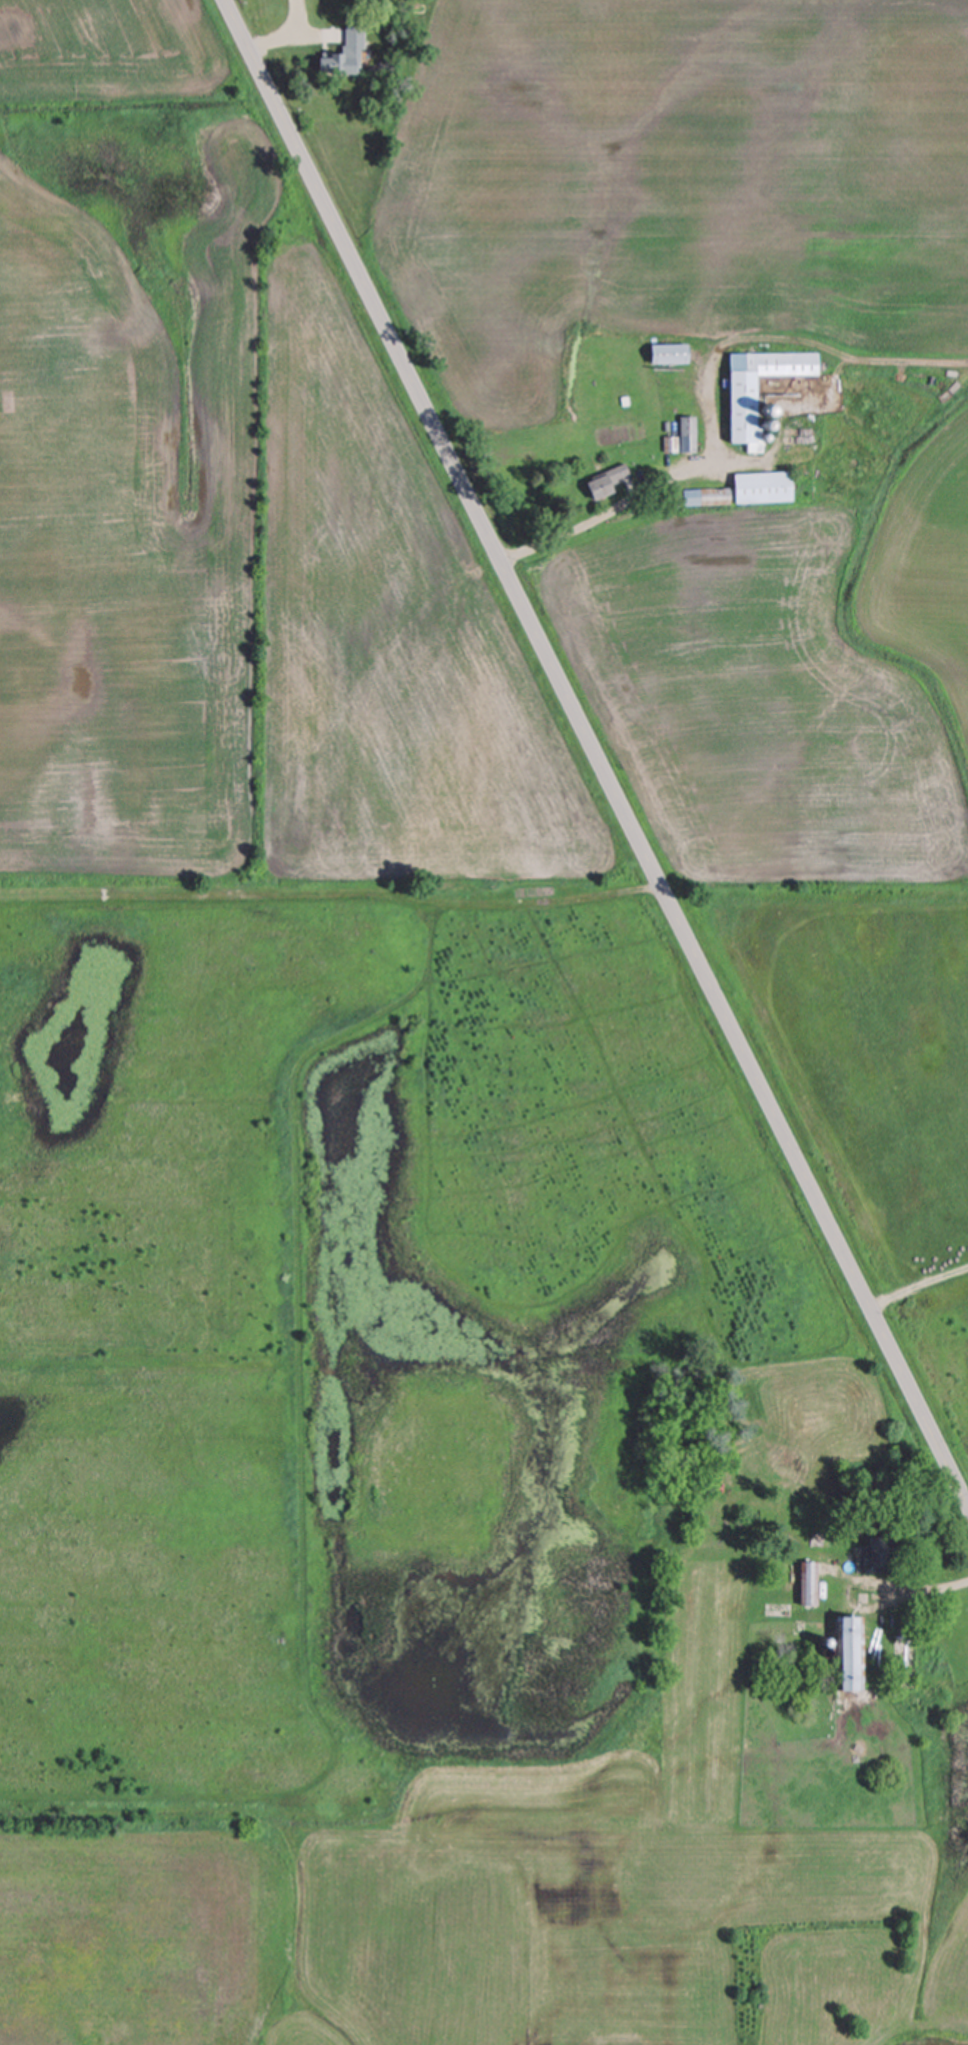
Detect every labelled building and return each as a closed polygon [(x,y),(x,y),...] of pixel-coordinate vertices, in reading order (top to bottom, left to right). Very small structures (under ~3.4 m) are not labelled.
[(310,76),(362,76),(362,31),(343,31),(343,55),(310,54),(310,76)] [(647,364),(684,364),(684,345),(647,345),(647,364)] [(815,353),(724,353),(724,444),(745,444),(745,453),(761,453),(761,406),(753,406),(753,376),(815,376),(815,353)] [(694,418),(677,418),(677,453),(694,453),(694,418)] [(631,482),(623,463),(579,482),(587,500),(631,482)] [(731,475),(732,505),(790,503),(788,473),(731,475)] [(680,490),(680,507),(728,507),(728,490),(680,490)] [(849,1691),(849,1614),(830,1614),(830,1691),(849,1691)]
